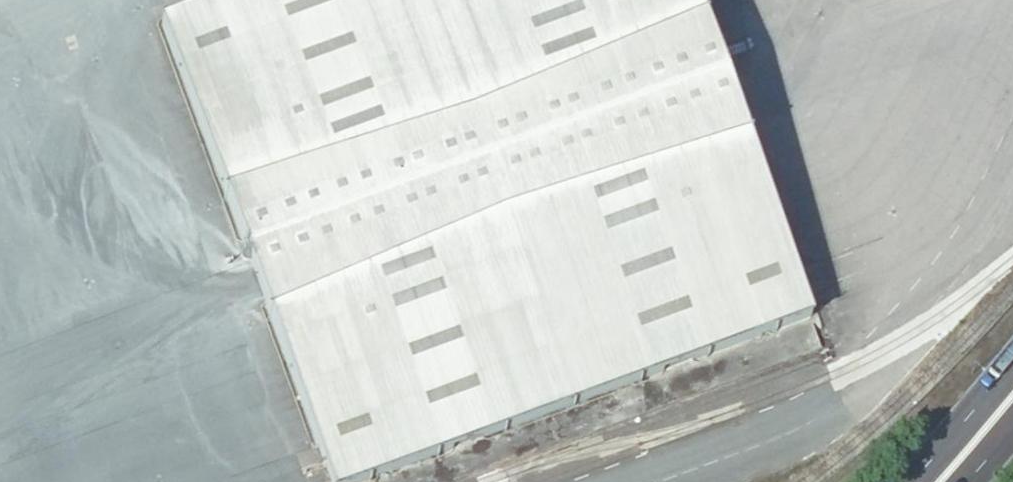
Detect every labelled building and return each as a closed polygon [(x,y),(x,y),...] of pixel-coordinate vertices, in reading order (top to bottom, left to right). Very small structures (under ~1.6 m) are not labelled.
[(162,23),(281,347),(753,159),(695,0),(225,0),(162,23)] [(281,347),(330,481),(365,481),(811,318),(753,159),(281,347)]
